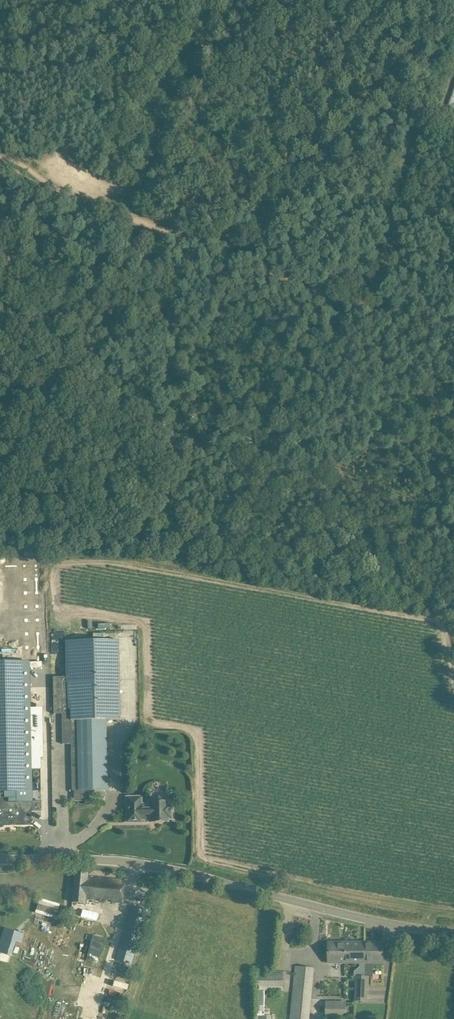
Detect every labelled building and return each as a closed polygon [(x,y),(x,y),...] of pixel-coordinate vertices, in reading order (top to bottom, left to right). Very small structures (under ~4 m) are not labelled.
[(37,648),(37,566),(0,566),(0,648),(30,648),(37,648)] [(120,720),(118,640),(65,641),(66,677),(53,677),(53,714),(62,714),(62,744),(71,744),(72,791),(74,791),(74,801),(73,801),(73,802),(85,802),(85,800),(89,800),(89,791),(107,790),(105,720),(120,720)] [(43,757),(42,708),(30,708),(30,664),(0,664),(0,828),(2,828),(2,825),(30,825),(30,818),(31,818),(31,815),(30,815),(30,811),(32,811),(32,802),(32,769),(41,769),(41,757),(43,757)] [(141,805),(141,797),(126,797),(127,822),(141,822),(141,820),(150,819),(150,822),(168,822),(168,819),(171,819),(171,809),(171,804),(167,805),(167,802),(149,802),(149,805),(141,805)] [(122,903),(124,890),(125,880),(87,877),(88,873),(75,872),(72,902),(83,904),(84,899),(122,903)] [(55,919),(60,905),(39,899),(35,913),(55,919)] [(132,905),(116,960),(131,964),(147,910),(132,905)] [(80,908),(78,916),(90,919),(92,911),(80,908)] [(24,935),(4,929),(0,943),(0,953),(11,957),(15,941),(21,943),(24,935)] [(100,959),(106,938),(93,935),(88,956),(100,959)] [(356,963),(356,942),(329,942),(329,963),(356,963)] [(386,952),(386,944),(383,944),(383,943),(356,942),(356,963),(365,963),(365,977),(356,976),(355,1000),(367,1001),(368,977),(373,977),(373,967),(382,967),(382,963),(383,963),(383,952),(386,952)] [(86,965),(84,973),(95,976),(97,968),(86,965)] [(313,978),(314,968),(296,966),(295,976),(291,1018),(309,1018),(313,978)] [(264,991),(283,991),(283,973),(256,973),(256,991),(256,1018),(271,1018),(271,1012),(264,1012),(264,991)] [(346,1002),(326,1002),(326,1018),(346,1018),(346,1002)]
